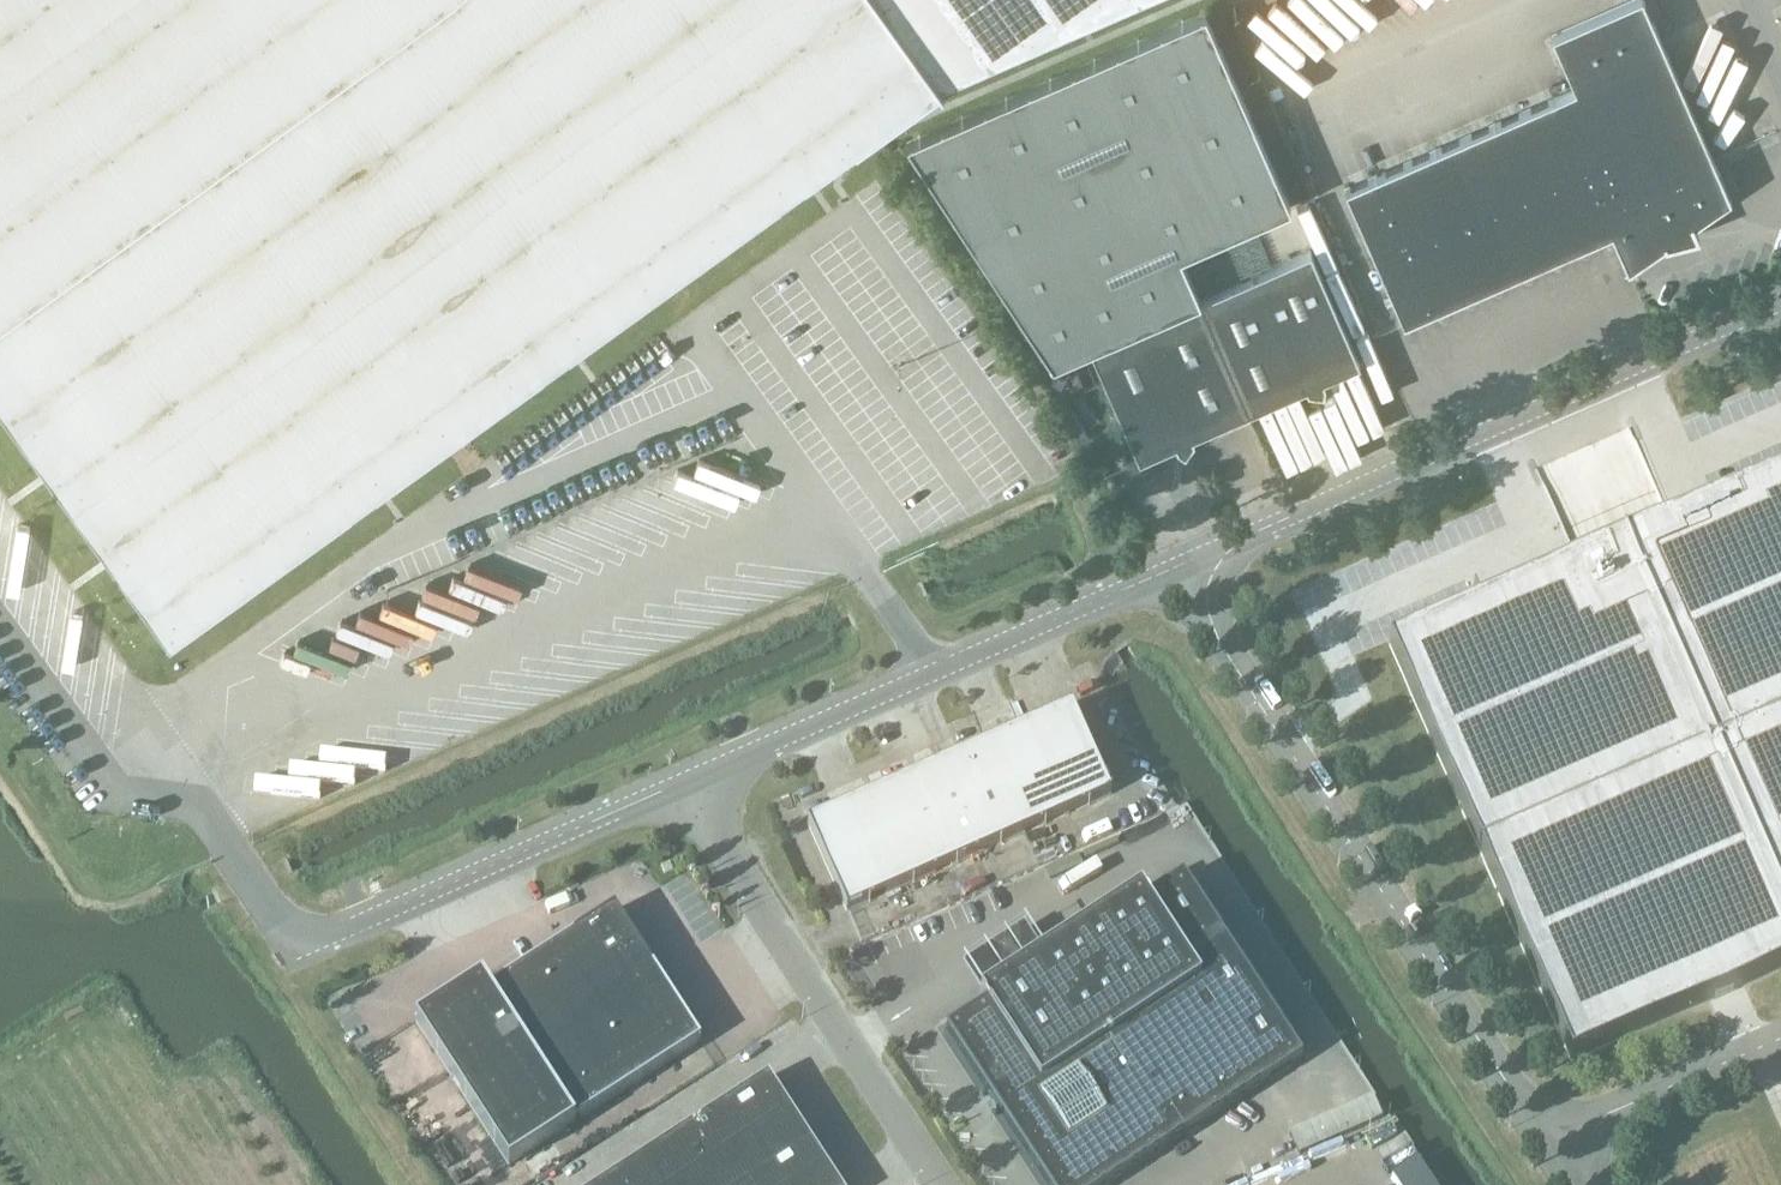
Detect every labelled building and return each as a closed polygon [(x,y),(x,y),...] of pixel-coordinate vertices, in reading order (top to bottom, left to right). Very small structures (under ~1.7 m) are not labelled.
[(113,553),(169,630),(939,77),(943,79),(1034,34),(1112,0),(0,0),(0,396),(113,553)] [(1404,321),(1405,323),(1614,233),(1630,268),(1730,197),(1713,158),(1645,0),(1629,0),(1552,34),(1571,77),(1546,88),(1550,98),(1346,188),(1404,321)] [(1250,410),(1201,298),(1200,298),(1181,254),(1291,206),(1206,11),(908,140),(1053,363),(1091,346),(1140,458),(1176,442),(1178,446),(1186,452),(1195,439),(1193,435),(1250,410)] [(1311,250),(1201,298),(1250,410),(1307,385),(1309,389),(1324,391),(1325,382),(1324,378),(1360,362),(1342,321),(1311,250)] [(1390,645),(1572,1062),(1780,970),(1780,474),(1390,645)] [(1073,706),(1028,725),(1067,814),(1112,794),(1073,706)] [(1296,718),(1283,727),(1309,764),(1322,755),(1296,718)] [(1028,725),(985,744),(1023,833),(1067,814),(1028,725)] [(942,763),(961,808),(981,852),(1023,833),(985,744),(942,763)] [(942,763),(920,773),(939,817),(961,808),(942,763)] [(920,773),(899,782),(937,871),(981,852),(961,808),(939,817),(920,773)] [(808,823),(847,911),(937,871),(899,782),(808,823)] [(947,1029),(1048,1184),(1109,1184),(1302,1060),(1183,877),(1147,900),(1141,890),(981,994),(987,1003),(947,1029)] [(707,886),(692,897),(714,926),(729,915),(707,886)] [(1418,900),(1403,910),(1439,965),(1454,955),(1418,900)] [(482,978),(415,1021),(509,1166),(701,1042),(615,910),(490,990),(482,978)] [(602,1184),(839,1184),(768,1077),(602,1184)] [(1275,1132),(1287,1157),(1315,1143),(1303,1118),(1275,1132)] [(238,1158),(248,1152),(240,1140),(231,1146),(238,1158)]
